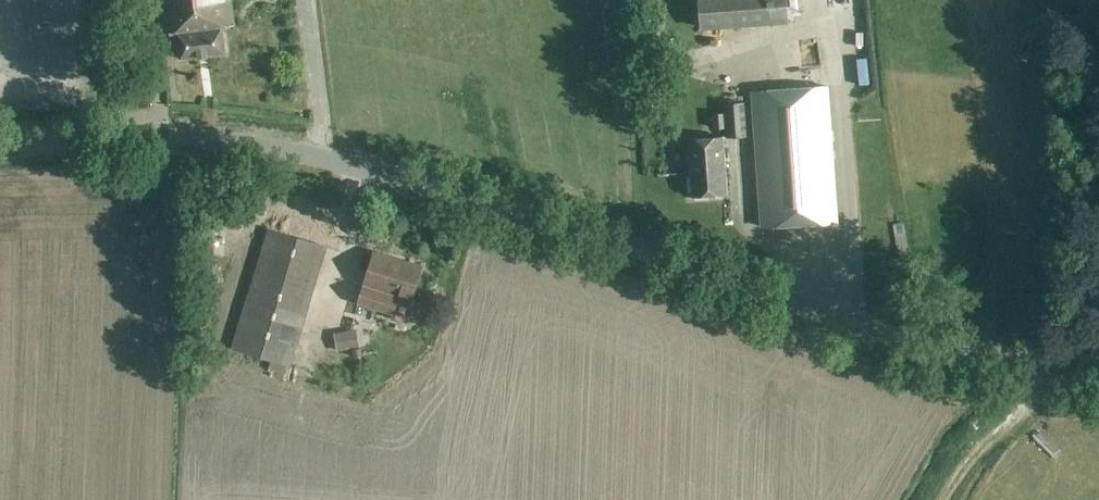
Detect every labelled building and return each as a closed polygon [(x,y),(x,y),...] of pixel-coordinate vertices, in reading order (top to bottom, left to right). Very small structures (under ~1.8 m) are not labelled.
[(165,35),(177,33),(180,60),(203,57),(195,0),(160,0),(165,35)] [(203,57),(225,54),(221,27),(234,25),(231,0),(195,0),(203,57)] [(703,30),(789,23),(788,0),(700,0),(703,30)] [(795,35),(794,46),(813,49),(815,38),(795,35)] [(753,94),(763,227),(839,221),(828,88),(753,94)] [(744,102),(726,104),(729,138),(747,136),(744,102)] [(723,138),(688,141),(693,198),(728,195),(723,138)] [(233,347),(289,364),(325,250),(269,232),(233,347)] [(360,303),(391,312),(393,318),(405,321),(409,319),(414,305),(412,300),(422,266),(375,252),(360,303)] [(925,261),(919,263),(922,274),(928,272),(925,261)] [(337,351),(360,346),(356,329),(333,333),(337,351)]
